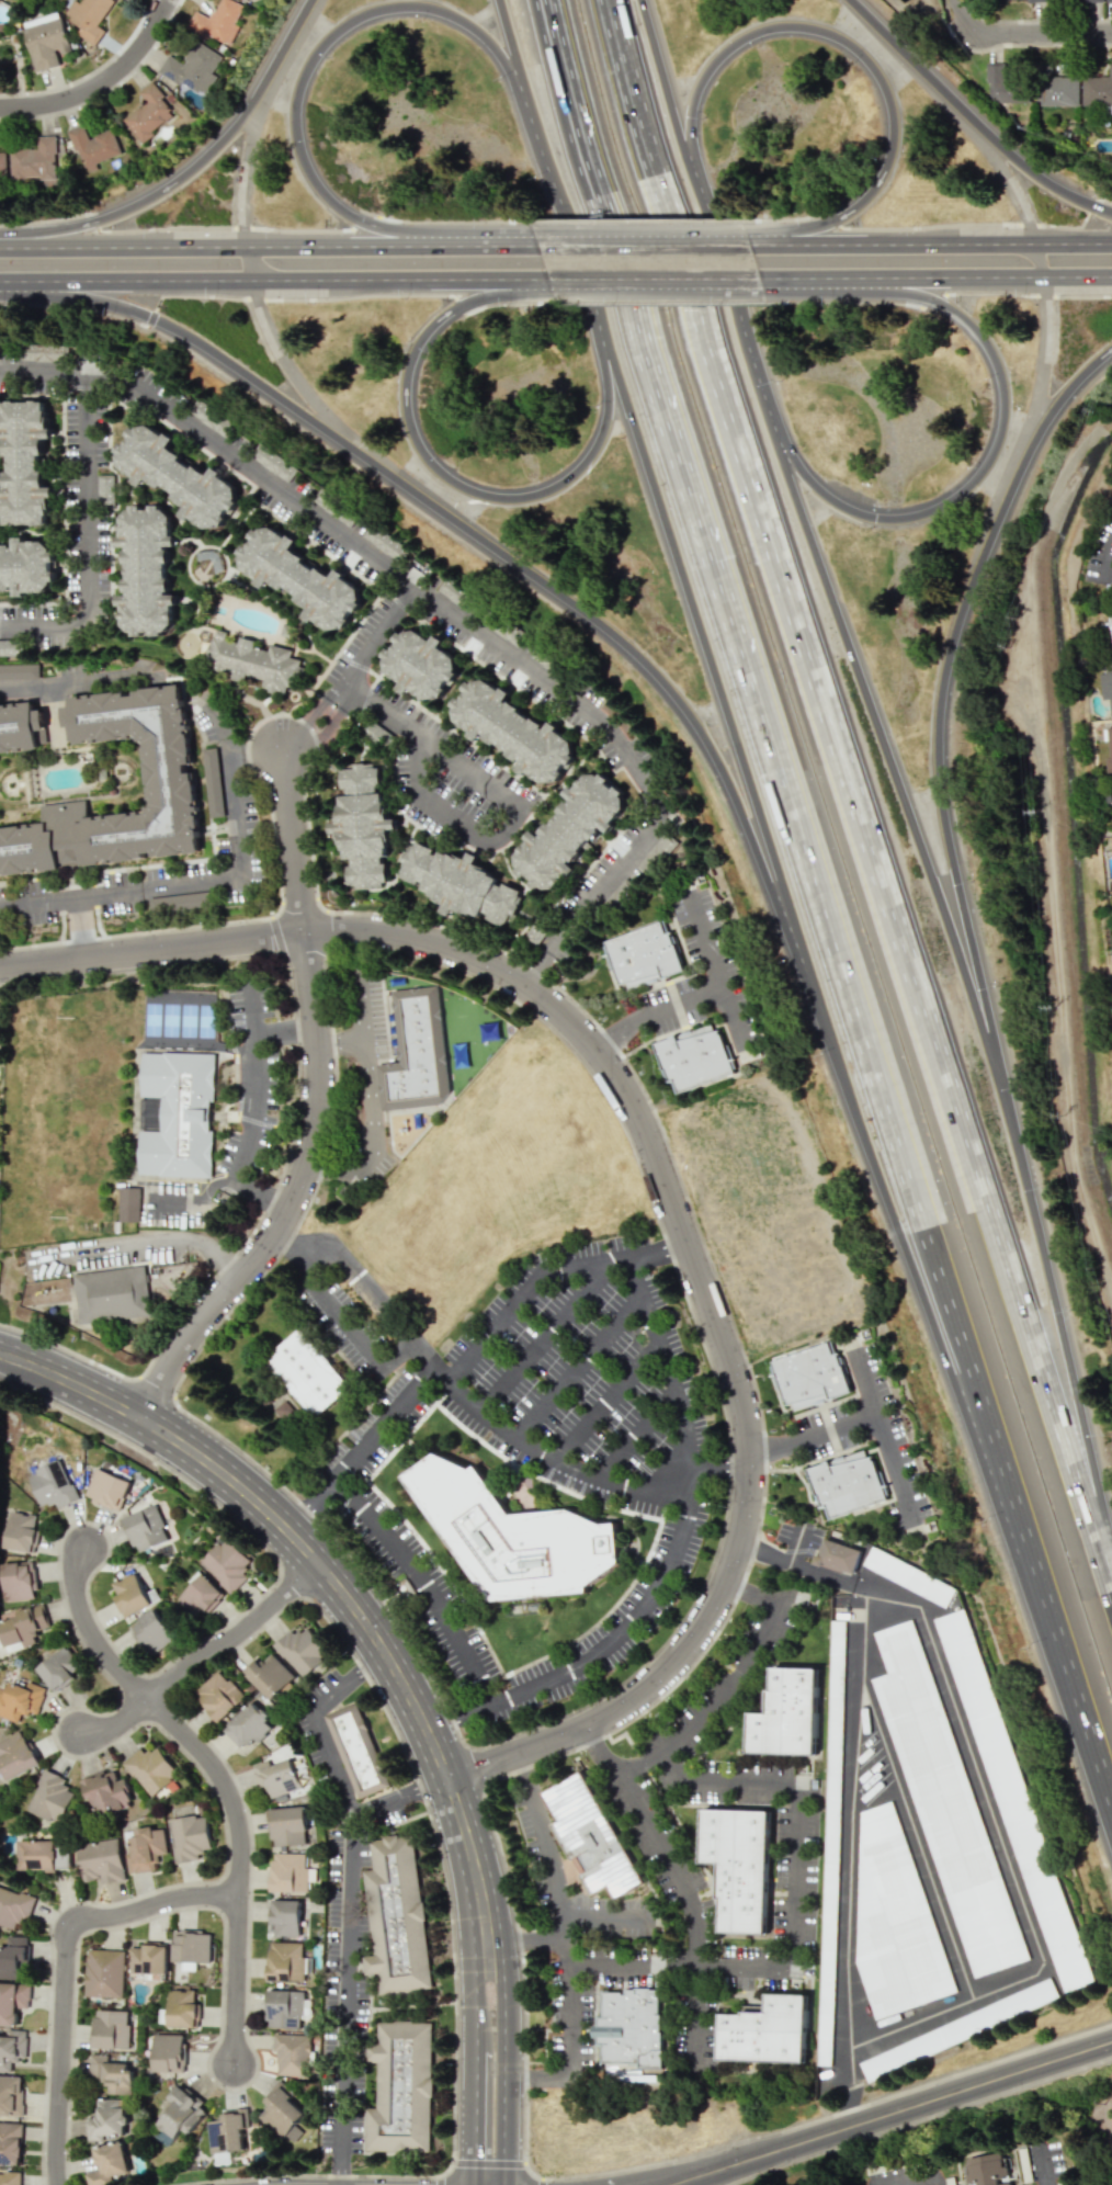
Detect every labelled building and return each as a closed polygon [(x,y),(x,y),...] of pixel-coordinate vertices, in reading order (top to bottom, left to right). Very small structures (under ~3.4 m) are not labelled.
[(82,25),(76,34),(95,45),(104,30),(98,26),(113,0),(82,0),(81,3),(75,0),(73,0),(64,15),(82,25)] [(232,0),(218,0),(210,18),(194,11),(187,27),(228,46),(237,25),(234,23),(242,4),(232,0)] [(36,72),(60,65),(55,49),(69,45),(59,11),(21,23),(36,72)] [(158,70),(200,96),(224,58),(195,40),(180,63),(167,55),(158,70)] [(1108,64),(1108,76),(1081,77),(1081,106),(1111,106),(1111,64),(1108,64)] [(1027,102),(1025,72),(1001,73),(1000,71),(988,71),(990,104),(1027,102)] [(1078,105),(1077,76),(1039,77),(1040,106),(1078,105)] [(172,118),(165,106),(168,104),(152,81),(137,92),(144,103),(123,118),(139,141),(172,118)] [(121,153),(112,129),(88,138),(83,124),(68,130),(85,173),(97,169),(95,163),(121,153)] [(11,179),(55,178),(54,136),(37,136),(37,148),(10,148),(11,179)] [(46,410),(44,410),(44,401),(38,401),(38,400),(8,400),(8,401),(1,401),(1,410),(0,410),(0,439),(3,439),(3,455),(8,455),(9,471),(3,471),(4,486),(0,486),(0,503),(1,503),(2,516),(4,516),(4,524),(9,524),(9,525),(19,525),(19,523),(33,523),(33,525),(41,525),(41,524),(46,524),(46,514),(48,514),(48,509),(49,509),(49,497),(54,497),(54,486),(44,486),(44,469),(39,469),(39,455),(44,455),(44,439),(52,439),(52,428),(48,428),(48,417),(46,417),(46,410)] [(148,424),(137,427),(135,429),(132,427),(114,451),(117,453),(116,455),(117,466),(134,477),(132,480),(139,486),(145,478),(159,488),(161,485),(173,494),(171,497),(184,507),(179,514),(188,521),(190,518),(205,529),(217,527),(218,524),(222,527),(227,519),(224,516),(228,509),(231,511),(238,502),(235,500),(237,498),(235,487),(219,475),(222,472),(213,466),(207,474),(168,446),(173,438),(166,432),(163,435),(148,424)] [(113,475),(97,475),(98,506),(113,506),(113,475)] [(172,518),(164,509),(161,509),(161,506),(131,505),(131,509),(128,509),(121,517),(121,536),(116,536),(116,546),(126,546),(126,550),(124,550),(124,563),(126,563),(127,578),(124,578),(124,591),(126,591),(126,595),(116,595),(116,605),(121,605),(121,624),(129,633),(132,633),(132,636),(141,636),(141,632),(150,632),(150,635),(161,635),(161,632),(163,632),(172,624),(172,604),(177,604),(177,595),(166,595),(166,591),(169,590),(169,577),(166,577),(166,563),(168,563),(168,548),(166,548),(166,546),(175,546),(175,535),(172,535),(172,518)] [(271,527),(261,528),(259,531),(256,528),(238,553),(241,555),(240,557),(241,568),(257,579),(254,582),(263,588),(269,580),(282,590),(284,586),(297,596),(295,599),(308,608),(302,616),(311,622),(314,620),(329,630),(340,627),(342,626),(344,627),(350,620),(347,618),(352,610),(355,612),(361,603),(359,602),(360,599),(359,588),(342,577),(345,574),(337,567),(331,576),(292,548),(297,540),(288,534),(286,536),(271,527)] [(11,589),(11,587),(14,587),(14,597),(25,597),(25,592),(44,592),(53,584),(53,581),(56,581),(55,571),(52,571),(50,563),(55,563),(55,552),(52,552),(50,548),(43,541),(24,541),(24,536),(13,537),(13,547),(10,547),(10,544),(0,545),(0,589),(11,589)] [(205,665),(224,670),(229,670),(230,680),(236,680),(244,682),(245,675),(262,679),(262,689),(277,693),(292,690),(295,679),(302,679),(302,677),(301,660),(290,657),(290,649),(270,644),(268,651),(258,648),(254,648),(254,640),(240,636),(237,644),(226,641),(226,632),(214,629),(205,664),(205,665)] [(443,697),(448,687),(448,688),(457,673),(455,656),(440,647),(444,640),(435,635),(431,640),(415,630),(399,632),(395,638),(397,647),(388,648),(384,654),(386,672),(401,682),(397,689),(406,694),(409,689),(425,699),(443,697)] [(21,655),(20,639),(0,640),(0,655),(21,655)] [(1111,716),(1111,661),(1111,671),(1099,671),(1101,699),(1109,699),(1110,717),(1111,716)] [(559,780),(574,756),(571,740),(558,732),(557,725),(549,721),(543,731),(541,723),(506,701),(514,687),(501,689),(484,679),(468,682),(463,689),(465,697),(456,698),(452,704),(455,722),(470,731),(473,747),(484,730),(485,740),(521,762),(513,775),(526,773),(543,783),(559,780)] [(202,853),(188,686),(61,699),(68,748),(138,739),(149,807),(0,826),(0,876),(202,853)] [(45,751),(38,700),(0,705),(0,758),(45,751)] [(223,816),(217,747),(202,749),(209,818),(223,816)] [(376,761),(354,766),(354,767),(340,770),(345,795),(344,795),(336,822),(330,824),(332,834),(339,832),(345,858),(351,860),(347,873),(350,885),(363,889),(389,883),(383,857),(385,856),(393,829),(398,828),(396,818),(390,820),(387,804),(382,803),(384,794),(378,792),(381,781),(376,761)] [(554,889),(564,875),(573,875),(572,861),(575,861),(600,827),(608,833),(613,826),(613,823),(623,809),(623,790),(601,774),(585,774),(574,789),(556,789),(574,802),(564,803),(541,833),(526,833),(526,840),(516,855),(516,875),(530,874),(530,884),(536,889),(554,889)] [(521,894),(510,887),(496,883),(498,878),(478,864),(476,864),(478,855),(470,852),(466,857),(441,851),(435,847),(413,841),(403,855),(402,861),(403,862),(400,878),(424,884),(422,890),(444,904),(452,909),(480,916),(482,912),(498,923),(505,925),(518,907),(521,894)] [(149,910),(206,908),(206,894),(148,896),(149,910)] [(536,945),(550,924),(537,916),(524,937),(536,945)] [(683,972),(667,920),(604,939),(619,988),(647,980),(647,983),(683,972)] [(379,1065),(383,1111),(440,1107),(451,1092),(438,986),(392,992),(400,1063),(379,1065)] [(654,1042),(667,1083),(673,1081),(676,1092),(733,1073),(717,1022),(654,1042)] [(144,1055),(216,1057),(212,1179),(140,1177),(141,1131),(162,1132),(162,1098),(143,1097),(144,1055)] [(119,1221),(139,1222),(140,1188),(120,1187),(119,1221)] [(72,1273),(80,1324),(150,1314),(145,1265),(72,1273)] [(314,1418),(352,1387),(303,1327),(264,1358),(314,1418)] [(849,1394),(835,1341),(772,1358),(787,1411),(849,1394)] [(807,1467),(819,1509),(825,1507),(828,1517),(886,1500),(873,1456),(866,1458),(863,1450),(807,1467)] [(404,1479),(495,1601),(590,1593),(623,1563),(619,1524),(603,1524),(570,1509),(511,1514),(468,1467),(436,1453),(404,1479)] [(42,1511),(76,1498),(61,1460),(27,1473),(42,1511)] [(131,1480),(95,1467),(84,1498),(119,1511),(131,1480)] [(123,1518),(137,1554),(169,1541),(155,1505),(123,1518)] [(36,1516),(11,1511),(4,1547),(34,1553),(39,1529),(34,1528),(36,1516)] [(200,1561),(229,1592),(256,1567),(226,1536),(200,1561)] [(853,1576),(861,1550),(823,1538),(815,1563),(853,1576)] [(873,1546),(863,1564),(946,1607),(956,1587),(873,1546)] [(34,1561),(3,1563),(5,1601),(36,1599),(34,1561)] [(150,1605),(135,1572),(110,1583),(126,1617),(150,1605)] [(224,1595),(202,1574),(177,1600),(195,1617),(203,1608),(207,1613),(224,1595)] [(38,1639),(36,1632),(50,1628),(42,1604),(17,1611),(19,1616),(0,1622),(0,1629),(6,1649),(38,1639)] [(151,1656),(175,1638),(153,1608),(129,1626),(151,1656)] [(1063,1992),(1093,1980),(963,1608),(933,1619),(1063,1992)] [(873,1632),(911,1619),(1029,1959),(976,1980),(871,1679),(888,1673),(873,1632)] [(817,2064),(831,2064),(846,1620),(831,1620),(817,2064)] [(275,1645),(301,1678),(330,1654),(304,1622),(275,1645)] [(37,1665),(53,1691),(83,1673),(67,1647),(37,1665)] [(272,1700),(296,1675),(269,1651),(246,1675),(272,1700)] [(748,1753),(816,1755),(818,1668),(771,1667),(769,1713),(749,1712),(748,1753)] [(193,1693),(219,1722),(246,1698),(220,1669),(193,1693)] [(21,1724),(26,1710),(37,1714),(46,1688),(28,1681),(24,1690),(4,1682),(0,1692),(0,1716),(21,1724)] [(268,1716),(253,1701),(222,1729),(241,1749),(253,1737),(258,1742),(273,1728),(265,1719),(268,1716)] [(356,1799),(390,1787),(359,1701),(325,1713),(356,1799)] [(8,1780),(40,1764),(23,1729),(0,1741),(0,1763),(8,1780)] [(123,1762),(151,1797),(179,1774),(156,1746),(146,1754),(140,1748),(123,1762)] [(270,1766),(268,1760),(256,1764),(270,1803),(303,1791),(291,1759),(270,1766)] [(28,1811),(62,1823),(74,1790),(63,1786),(66,1777),(43,1769),(28,1811)] [(541,1791),(556,1822),(552,1824),(570,1861),(574,1859),(591,1894),(607,1886),(613,1898),(640,1885),(584,1770),(541,1791)] [(83,1779),(96,1816),(133,1804),(124,1779),(119,1780),(116,1771),(105,1775),(104,1772),(83,1779)] [(860,1813),(855,1963),(876,2020),(958,1993),(892,1802),(860,1813)] [(270,1808),(272,1846),(307,1845),(305,1807),(270,1808)] [(770,1811),(703,1809),(701,1863),(721,1864),(719,1933),(767,1934),(770,1811)] [(210,1849),(206,1815),(170,1819),(175,1863),(197,1861),(196,1851),(210,1849)] [(129,1837),(131,1854),(125,1854),(128,1874),(158,1869),(156,1855),(167,1854),(163,1828),(153,1830),(153,1826),(135,1829),(136,1836),(129,1837)] [(430,1987),(414,1834),(369,1839),(373,1869),(363,1870),(372,1955),(363,1956),(365,1974),(377,1973),(379,1993),(430,1987)] [(125,1880),(118,1838),(76,1845),(82,1882),(100,1879),(101,1884),(125,1880)] [(56,1840),(19,1841),(19,1869),(56,1869),(56,1840)] [(306,1892),(307,1853),(272,1853),(271,1891),(306,1892)] [(18,1915),(30,1918),(36,1896),(0,1887),(0,1924),(15,1928),(18,1915)] [(300,1900),(273,1900),(272,1936),(299,1936),(300,1900)] [(172,1961),(210,1962),(211,1933),(173,1932),(172,1961)] [(27,1979),(28,1936),(7,1936),(7,1946),(0,1946),(0,1978),(27,1979)] [(130,1947),(129,1973),(166,1973),(167,1943),(143,1942),(143,1947),(130,1947)] [(304,1942),(269,1942),(268,1981),(304,1981),(304,1942)] [(122,1997),(124,1950),(86,1949),(85,1996),(122,1997)] [(860,2062),(866,2078),(869,2082),(1057,1996),(1048,1978),(860,2062)] [(0,1982),(0,2025),(16,2025),(17,2008),(29,2008),(30,1983),(0,1982)] [(661,1990),(602,1989),(602,2017),(595,2017),(595,2045),(601,2045),(601,2064),(639,2064),(639,2069),(661,2069),(661,1990)] [(168,2026),(198,2027),(199,2004),(194,2004),(194,1990),(169,1990),(168,2026)] [(300,2029),(300,2019),(305,2019),(305,1991),(268,1990),(267,2028),(300,2029)] [(720,2060),(806,2063),(808,1995),(767,1994),(767,2013),(721,2012),(720,2060)] [(128,2049),(129,2011),(95,2010),(93,2048),(128,2049)] [(432,2022),(378,2021),(378,2043),(366,2043),(366,2062),(377,2062),(377,2108),(366,2107),(365,2151),(431,2152),(432,2022)] [(26,2030),(7,2030),(6,2036),(0,2036),(0,2072),(11,2072),(12,2060),(26,2060),(26,2030)] [(184,2035),(154,2034),(153,2071),(183,2072),(184,2035)] [(308,2076),(310,2035),(273,2034),(273,2052),(277,2052),(277,2075),(308,2076)] [(107,2093),(133,2094),(134,2065),(109,2064),(109,2055),(91,2054),(89,2082),(108,2083),(107,2093)] [(21,2115),(22,2076),(0,2075),(0,2115),(21,2115)] [(259,2116),(291,2144),(303,2131),(296,2125),(306,2113),(289,2099),(294,2094),(278,2080),(262,2099),(269,2104),(259,2116)] [(189,2133),(208,2110),(177,2085),(167,2098),(174,2103),(157,2124),(175,2139),(183,2129),(189,2133)] [(125,2099),(97,2099),(97,2118),(88,2118),(88,2139),(126,2138),(125,2099)] [(208,2121),(210,2153),(244,2151),(242,2127),(248,2126),(247,2108),(221,2110),(222,2120),(208,2121)] [(21,2164),(21,2122),(0,2122),(0,2164),(21,2164)] [(111,2176),(129,2173),(123,2141),(94,2146),(99,2171),(85,2173),(88,2184),(113,2184),(111,2176)] [(1003,2152),(962,2159),(967,2184),(1009,2184),(1003,2152)] [(0,2172),(0,2184),(20,2184),(20,2173),(0,2172)]
